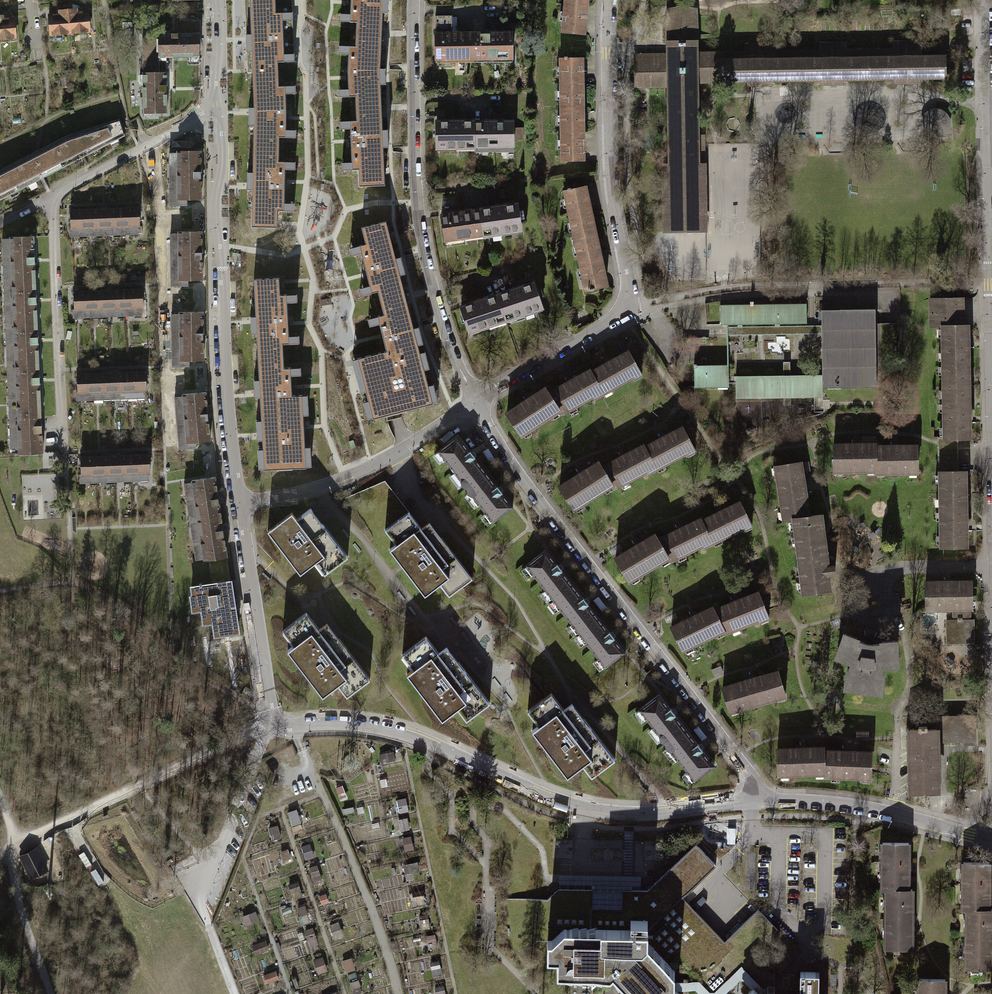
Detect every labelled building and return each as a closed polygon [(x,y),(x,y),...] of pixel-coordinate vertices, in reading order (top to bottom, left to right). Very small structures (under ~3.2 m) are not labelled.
[(276,70),(276,62),(292,62),(290,0),(243,0),(244,39),(245,70),(245,71),(251,71),(276,70)] [(379,31),(381,0),(349,0),(347,22),(355,23),(354,38),(365,39),(365,30),(379,31)] [(562,32),(584,34),(585,23),(583,22),(585,0),(565,0),(562,32)] [(700,85),(699,52),(699,8),(664,8),(665,54),(665,87),(666,165),(704,164),(704,143),(700,143),(700,85)] [(48,34),(68,33),(66,9),(57,10),(58,14),(46,15),(48,34)] [(74,9),(66,9),(68,33),(88,31),(86,12),(75,13),(74,9)] [(0,15),(0,39),(13,38),(12,18),(0,19),(0,15)] [(436,59),(474,59),(474,33),(452,33),(452,16),(435,16),(436,59)] [(164,58),(185,58),(185,65),(196,65),(196,21),(175,21),(175,33),(143,34),(140,39),(140,72),(164,72),(164,58)] [(366,112),(380,111),(378,71),(379,31),(365,30),(365,39),(354,38),(353,46),(347,46),(346,72),(347,97),(353,97),(354,105),(366,104),(366,112)] [(512,33),(474,33),(474,59),(512,58),(512,33)] [(699,52),(700,85),(748,84),(748,88),(773,88),(773,84),(821,83),(821,87),(847,86),(847,82),(896,81),(896,86),(920,85),(920,81),(947,80),(947,55),(923,56),(923,41),(893,41),(893,49),(847,50),(847,43),(820,43),(820,50),(773,50),(773,44),(746,44),(746,51),(699,52)] [(665,87),(665,54),(634,54),(634,87),(665,87)] [(561,59),(562,160),(583,160),(583,149),(581,149),(580,115),(583,115),(583,108),(581,108),(580,70),(583,70),(582,59),(561,59)] [(265,145),(277,145),(277,137),(284,138),(284,109),(283,86),(277,87),(276,70),(251,71),(252,113),(252,116),(251,152),(265,152),(265,145)] [(140,72),(140,113),(164,112),(164,89),(164,72),(140,72)] [(298,88),(298,80),(289,80),(289,88),(298,88)] [(357,187),(383,186),(380,111),(366,112),(366,104),(354,105),(354,121),(348,121),(350,170),(357,170),(357,187)] [(943,111),(936,109),(929,109),(923,113),(919,120),(920,127),(923,133),(929,137),(936,138),(943,136),(947,130),(949,123),(947,116),(943,111)] [(0,172),(0,198),(41,177),(112,140),(122,135),(116,119),(98,125),(99,129),(64,139),(46,148),(50,154),(40,159),(36,154),(0,172)] [(436,147),(475,147),(475,121),(448,122),(436,122),(436,147)] [(513,121),(475,121),(475,147),(475,152),(513,151),(513,140),(522,139),(522,127),(513,127),(513,121)] [(250,187),(250,227),(275,227),(275,210),(282,210),(283,162),(277,162),(277,145),(265,145),(265,152),(251,152),(250,187)] [(174,153),(166,153),(167,161),(175,161),(175,180),(167,180),(167,187),(175,187),(175,200),(177,200),(177,205),(184,205),(184,199),(199,199),(199,151),(174,151),(174,153)] [(704,164),(666,165),(661,165),(661,233),(708,233),(707,164),(704,164)] [(563,192),(585,289),(606,285),(604,274),(602,275),(594,242),(597,241),(596,234),(593,235),(585,198),(588,198),(586,187),(563,192)] [(518,204),(478,210),(482,235),(522,229),(518,204)] [(119,208),(120,226),(127,226),(128,234),(136,233),(136,225),(138,225),(137,207),(119,208)] [(120,226),(119,208),(102,209),(103,227),(111,226),(111,234),(119,234),(118,226),(120,226)] [(86,227),(85,209),(68,210),(68,228),(76,228),(77,236),(85,235),(85,227),(86,227)] [(103,227),(102,209),(85,209),(86,227),(94,227),(94,235),(102,235),(101,227),(103,227)] [(445,241),(482,235),(478,210),(453,214),(441,216),(445,241)] [(389,296),(402,292),(384,221),(360,227),(364,244),(357,245),(369,293),(376,292),(380,306),(391,304),(389,296)] [(176,233),(168,233),(168,241),(176,241),(176,260),(169,260),(169,268),(176,267),(177,280),(178,280),(178,285),(185,285),(185,279),(200,279),(200,231),(176,231),(176,233)] [(7,239),(0,239),(0,247),(8,247),(9,265),(1,265),(1,273),(10,273),(10,285),(34,285),(33,260),(32,235),(7,236),(7,239)] [(269,360),(282,360),(281,343),(287,343),(285,294),(278,294),(277,278),(252,279),(254,322),(255,354),(269,353),(269,360)] [(515,288),(497,294),(506,319),(542,306),(533,282),(515,288)] [(34,285),(10,285),(10,287),(2,287),(2,295),(10,295),(11,306),(2,306),(2,315),(12,315),(12,324),(35,324),(34,300),(34,285)] [(122,289),(123,308),(131,307),(131,315),(139,315),(139,306),(141,306),(140,288),(122,289)] [(123,308),(122,289),(106,290),(106,308),(114,308),(114,315),(122,315),(122,308),(123,308)] [(106,308),(106,290),(88,291),(89,309),(97,308),(97,316),(105,316),(105,308),(106,308)] [(89,309),(88,291),(71,292),(72,310),(80,309),(80,317),(88,317),(88,309),(89,309)] [(406,355),(418,352),(402,292),(389,296),(391,304),(380,306),(381,314),(375,316),(384,351),(385,355),(395,352),(397,360),(402,359),(403,364),(408,363),(406,355)] [(469,332),(506,319),(497,294),(479,301),(460,307),(469,332)] [(959,298),(928,298),(928,308),(932,308),(932,312),(929,312),(929,327),(941,327),(941,325),(960,325),(959,298)] [(804,304),(718,305),(719,324),(804,323),(804,304)] [(875,309),(822,310),(822,325),(817,325),(817,334),(822,333),(822,375),(823,388),(877,386),(875,309)] [(177,313),(169,313),(169,321),(177,321),(177,341),(169,341),(169,348),(177,348),(177,361),(179,361),(179,365),(186,365),(186,360),(201,360),(201,312),(177,312),(177,313)] [(35,324),(12,324),(12,326),(4,327),(4,335),(12,334),(12,346),(4,346),(4,354),(13,354),(13,365),(36,364),(35,340),(35,324)] [(817,334),(817,325),(812,325),(726,326),(726,331),(726,334),(817,334)] [(941,364),(966,363),(965,325),(960,325),(941,325),(941,327),(941,364)] [(384,351),(355,358),(371,419),(431,403),(418,352),(406,355),(408,363),(403,364),(402,359),(397,360),(395,352),(385,355),(384,351)] [(623,353),(590,373),(600,390),(602,393),(639,371),(627,351),(623,353)] [(281,422),(302,421),(301,394),(290,394),(289,367),(282,367),(282,360),(269,360),(269,353),(255,354),(257,394),(258,413),(275,412),(275,414),(281,413),(281,422)] [(303,362),(294,362),(295,370),(304,369),(303,362)] [(941,401),(966,400),(966,382),(966,363),(941,364),(941,401)] [(36,364),(13,365),(13,367),(6,367),(6,375),(14,374),(14,386),(6,386),(6,395),(14,394),(14,405),(37,405),(36,380),(36,364)] [(726,364),(693,365),(693,386),(726,386),(726,383),(726,376),(726,364)] [(588,370),(548,394),(558,411),(560,414),(600,390),(590,373),(588,370)] [(125,372),(126,390),(134,390),(134,397),(142,397),(142,389),(144,389),(143,371),(125,372)] [(126,390),(125,372),(109,373),(110,391),(117,390),(117,398),(125,397),(125,390),(126,390)] [(784,375),(735,376),(736,382),(736,398),(815,397),(815,375),(790,375),(790,372),(784,372),(784,375)] [(92,391),(92,373),(74,374),(75,392),(83,392),(83,400),(92,399),(91,391),(92,391)] [(110,391),(109,373),(92,373),(92,391),(100,391),(101,399),(108,398),(108,391),(110,391)] [(545,389),(505,413),(518,435),(558,411),(548,394),(545,389)] [(180,395),(173,396),(173,404),(181,403),(182,423),(175,423),(175,430),(183,430),(184,443),(185,443),(186,447),(193,447),(192,441),(208,440),(205,392),(180,394),(180,395)] [(966,400),(941,401),(942,436),(942,438),(956,438),(966,438),(966,419),(966,400)] [(37,405),(14,405),(14,406),(7,406),(8,415),(15,415),(15,427),(7,427),(7,436),(15,436),(16,453),(38,452),(37,405)] [(260,435),(261,470),(305,468),(302,421),(281,422),(281,413),(275,414),(275,412),(258,413),(260,435)] [(668,434),(643,447),(653,466),(654,468),(692,448),(681,427),(668,434)] [(459,486),(464,488),(485,473),(471,455),(456,434),(444,443),(445,444),(436,450),(459,481),(459,486)] [(936,436),(936,447),(953,447),(953,471),(956,471),(956,438),(942,438),(942,436),(936,436)] [(874,444),(831,444),(831,470),(874,470),(874,447),(874,444)] [(628,453),(600,467),(610,484),(612,487),(653,466),(643,447),(642,445),(628,453)] [(915,446),(874,447),(874,470),(874,472),(916,472),(915,446)] [(938,471),(953,471),(953,447),(936,447),(936,471),(938,471)] [(486,448),(480,452),(487,464),(493,461),(486,448)] [(130,473),(129,454),(112,455),(113,473),(121,473),(121,480),(129,480),(128,473),(130,473)] [(129,454),(130,473),(137,472),(138,480),(146,480),(146,471),(148,471),(147,454),(129,454)] [(113,473),(112,455),(95,456),(96,474),(104,473),(104,481),(112,481),(112,473),(113,473)] [(96,474),(95,456),(78,457),(79,475),(86,474),(87,482),(95,482),(95,474),(96,474)] [(587,469),(557,487),(571,508),(610,484),(600,467),(597,462),(587,469)] [(798,462),(775,465),(783,519),(791,518),(806,516),(801,485),(798,462)] [(938,471),(939,509),(964,509),(964,490),(963,471),(956,471),(953,471),(938,471)] [(510,507),(485,473),(464,488),(465,494),(470,496),(489,522),(510,507)] [(201,560),(206,559),(225,556),(212,476),(189,480),(189,482),(182,483),(183,491),(191,489),(201,550),(192,552),(194,559),(201,558),(201,560)] [(713,514),(700,520),(709,540),(710,542),(749,523),(738,502),(713,514)] [(322,573),(345,556),(315,517),(308,508),(295,518),(290,511),(267,529),(299,573),(314,562),(322,573)] [(964,526),(964,509),(939,509),(939,547),(964,546),(964,526)] [(446,595),(468,578),(425,521),(418,526),(407,511),(384,528),(395,544),(389,549),(423,595),(438,584),(446,595)] [(791,518),(802,592),(828,589),(825,573),(833,572),(832,565),(821,567),(815,529),(820,528),(818,514),(806,516),(791,518)] [(681,527),(657,540),(666,556),(668,560),(709,540),(700,520),(698,518),(681,527)] [(638,543),(613,558),(626,580),(666,556),(657,540),(653,534),(638,543)] [(523,565),(550,599),(569,584),(543,550),(523,565)] [(229,581),(225,556),(206,559),(210,583),(229,581)] [(210,583),(190,587),(191,596),(189,596),(191,610),(200,609),(202,623),(211,622),(213,636),(237,632),(229,581),(210,583)] [(926,608),(957,608),(969,607),(972,607),(972,603),(971,581),(926,582),(926,608)] [(550,599),(577,633),(596,618),(569,584),(550,599)] [(735,600),(713,609),(722,630),(723,632),(766,615),(756,591),(735,600)] [(596,596),(591,600),(600,612),(605,608),(596,596)] [(694,615),(670,626),(680,649),(722,630),(713,609),(712,607),(694,615)] [(969,620),(969,607),(957,608),(958,620),(948,620),(948,642),(973,642),(972,620),(969,620)] [(344,697),(366,680),(323,623),(316,628),(305,613),(282,630),(293,646),(287,651),(321,697),(336,686),(344,697)] [(623,652),(596,618),(577,633),(604,667),(623,652)] [(870,639),(866,639),(864,643),(854,640),(855,638),(842,633),(835,654),(852,660),(849,668),(846,668),(844,684),(878,689),(880,673),(878,673),(878,663),(895,662),(893,640),(880,641),(880,644),(870,644),(870,639)] [(464,720),(487,703),(444,646),(437,651),(425,636),(402,653),(413,669),(407,674),(442,720),(456,709),(464,720)] [(748,679),(721,686),(727,711),(782,693),(775,670),(754,677),(748,679)] [(590,777),(612,760),(569,703),(562,708),(550,693),(527,710),(539,726),(532,730),(567,776),(581,766),(590,777)] [(658,740),(663,743),(683,727),(672,713),(657,694),(637,709),(657,736),(658,740)] [(974,716),(916,717),(916,729),(937,728),(937,740),(965,740),(965,741),(971,741),(971,740),(974,740),(974,716)] [(696,725),(691,729),(700,741),(705,737),(696,725)] [(699,747),(683,727),(663,743),(664,749),(669,750),(692,780),(712,765),(699,747)] [(916,729),(910,729),(911,792),(938,791),(937,740),(937,728),(916,729)] [(823,747),(776,747),(776,771),(822,772),(823,750),(823,747)] [(822,772),(822,775),(868,775),(868,751),(823,750),(822,772)] [(342,801),(349,798),(344,785),(336,788),(342,801)] [(407,797),(398,799),(401,813),(410,811),(407,797)] [(401,831),(410,829),(409,818),(399,819),(401,831)] [(407,851),(415,849),(412,835),(404,837),(407,851)] [(906,842),(881,841),(880,889),(884,889),(905,889),(906,842)] [(311,843),(303,845),(307,859),(315,857),(311,843)] [(590,889),(556,889),(546,899),(537,899),(536,919),(545,931),(547,956),(556,957),(556,973),(576,973),(595,973),(595,975),(590,976),(590,987),(602,976),(599,976),(599,974),(608,974),(610,972),(633,993),(677,993),(671,989),(672,981),(672,970),(664,961),(672,955),(709,991),(775,930),(756,909),(722,941),(680,896),(713,864),(694,844),(657,879),(644,891),(630,891),(620,890),(620,893),(590,893),(590,889)] [(36,848),(21,855),(33,882),(49,874),(36,848)] [(419,861),(404,863),(406,873),(421,870),(419,861)] [(987,861),(962,861),(961,908),(964,908),(986,908),(987,861)] [(319,866),(313,866),(315,881),(321,880),(319,866)] [(620,890),(630,891),(630,885),(638,885),(638,875),(633,875),(582,874),(558,874),(558,880),(558,883),(590,884),(590,889),(590,893),(620,893),(620,890)] [(291,885),(295,898),(303,896),(300,882),(291,885)] [(884,889),(883,948),(910,948),(911,889),(905,889),(884,889)] [(964,908),(964,967),(991,967),(991,908),(986,908),(964,908)] [(312,947),(321,943),(313,926),(305,930),(312,947)] [(424,950),(438,949),(438,940),(424,941),(424,950)] [(268,942),(255,945),(257,953),(270,950),(268,942)] [(320,973),(329,970),(324,956),(315,959),(320,973)] [(773,986),(765,986),(765,990),(760,990),(740,968),(713,993),(707,993),(696,982),(672,981),(671,989),(694,989),(699,993),(720,993),(735,979),(741,978),(751,989),(745,993),(773,993),(773,986)] [(266,975),(268,982),(280,978),(278,972),(266,975)] [(817,972),(798,972),(797,993),(817,993),(817,972)] [(917,978),(917,993),(942,993),(942,978),(917,978)]
